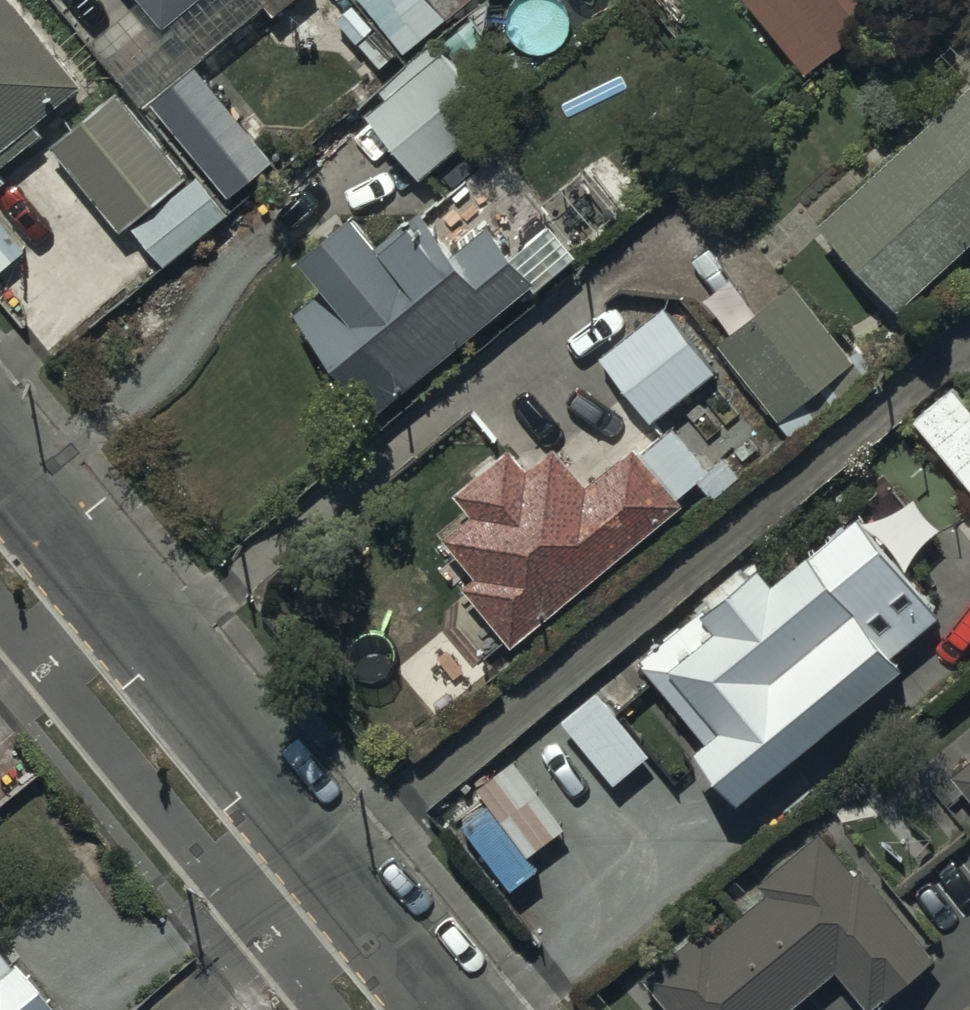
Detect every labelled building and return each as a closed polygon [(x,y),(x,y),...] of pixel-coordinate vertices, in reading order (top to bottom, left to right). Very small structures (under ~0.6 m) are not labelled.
[(45,134),(35,122),(87,80),(22,0),(0,0),(0,170),(45,134)] [(161,31),(165,28),(195,65),(259,14),(268,25),(300,0),(136,0),(161,31)] [(402,58),(478,0),(358,0),(402,58)] [(740,0),(809,79),(897,3),(894,0),(740,0)] [(466,80),(469,77),(499,53),(471,18),(437,45),(441,48),(466,80)] [(466,80),(441,48),(401,79),(395,71),(370,90),(377,99),(358,113),(411,181),(418,176),(441,205),(473,180),(453,154),(500,117),(469,77),(466,80)] [(118,93),(48,145),(122,243),(132,236),(167,281),(238,228),(210,191),(215,187),(228,204),(275,169),(200,69),(151,106),(171,133),(161,140),(193,184),(189,187),(118,93)] [(818,227),(900,314),(969,250),(969,86),(818,227)] [(9,183),(0,172),(0,191),(9,183)] [(381,425),(538,286),(489,232),(462,256),(422,211),(386,242),(355,208),(303,254),(336,291),(295,328),(381,425)] [(28,255),(0,220),(0,278),(28,255)] [(787,274),(709,333),(787,435),(865,376),(787,274)] [(663,307),(596,358),(650,427),(716,376),(663,307)] [(912,418),(969,488),(969,402),(955,383),(912,418)] [(469,516),(441,540),(473,579),(459,591),(470,604),(445,625),(482,669),(506,649),(510,654),(686,509),(681,503),(709,479),(669,431),(642,453),(636,446),(586,486),(554,447),(527,468),(510,447),(452,494),(469,516)] [(715,616),(646,673),(710,751),(700,759),(744,812),(910,676),(890,651),(938,612),(913,582),(942,558),(915,525),(884,550),(866,529),(821,566),(815,559),(778,589),(764,572),(756,579),(749,571),(707,605),(715,616)] [(649,756),(594,691),(559,720),(614,785),(649,756)] [(952,784),(969,806),(969,769),(952,784)] [(844,977),(872,1009),(884,1009),(944,959),(870,872),(863,878),(825,834),(763,886),(774,899),(721,944),(712,933),(649,986),(670,1009),(806,1009),(844,977)] [(0,951),(0,1009),(48,1009),(0,951)]
